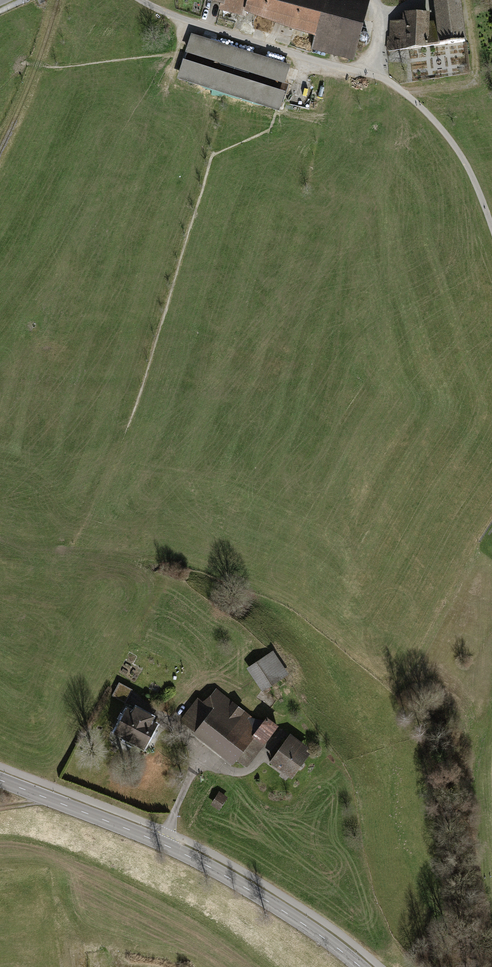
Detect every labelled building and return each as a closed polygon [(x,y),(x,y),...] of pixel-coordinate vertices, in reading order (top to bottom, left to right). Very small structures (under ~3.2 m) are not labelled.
[(346,0),(209,0),(222,4),(221,10),(245,16),(246,13),(320,33),(316,47),(352,56),(366,5),(346,0)] [(437,22),(440,44),(465,41),(460,0),(435,0),(437,22)] [(390,50),(440,44),(437,22),(432,23),(427,23),(427,13),(405,13),(405,24),(390,24),(390,50)] [(291,66),(191,35),(185,54),(285,85),(291,66)] [(286,93),(183,60),(177,80),(280,112),(286,93)] [(287,675),(272,651),(245,669),(260,693),(287,675)] [(127,700),(132,686),(117,681),(113,695),(127,700)] [(257,723),(215,689),(204,702),(198,698),(179,721),(232,765),(235,761),(245,768),(278,728),(263,716),(257,723)] [(157,721),(125,707),(112,736),(144,750),(157,721)] [(309,750),(287,736),(270,762),(292,776),(309,750)] [(227,800),(219,794),(210,806),(218,812),(227,800)]
